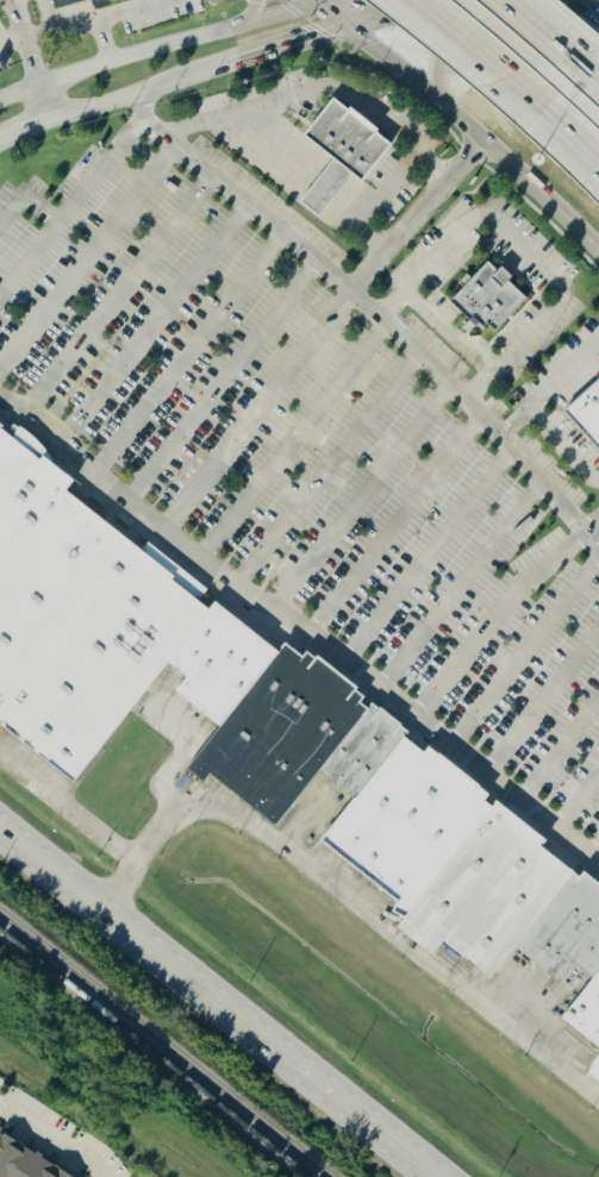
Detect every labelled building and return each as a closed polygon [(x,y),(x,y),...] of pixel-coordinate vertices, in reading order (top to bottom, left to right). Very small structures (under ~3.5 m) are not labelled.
[(52,10),(99,0),(50,0),(52,10)] [(391,140),(330,99),(301,139),(330,158),(298,206),(320,221),(331,206),(341,213),(391,140)] [(449,299),(487,337),(525,298),(487,261),(449,299)] [(562,411),(598,453),(598,378),(562,411)] [(73,782),(0,724),(0,423),(2,425),(1,427),(12,436),(19,425),(36,438),(54,459),(51,461),(74,478),(65,488),(142,549),(148,541),(207,588),(198,600),(208,608),(216,600),(279,650),(286,641),(598,893),(598,1048),(560,1018),(592,978),(570,960),(556,979),(514,946),(489,978),(443,940),(432,954),(397,926),(405,918),(392,910),(397,901),(319,840),(354,797),(319,769),(275,825),(210,774),(204,781),(187,768),(220,725),(176,690),(186,676),(169,661),(130,709),(101,746),(73,782)] [(595,1057),(598,1053),(598,1086),(586,1075),(595,1057)] [(0,1139),(0,1176),(82,1176),(82,1175),(0,1139)]
